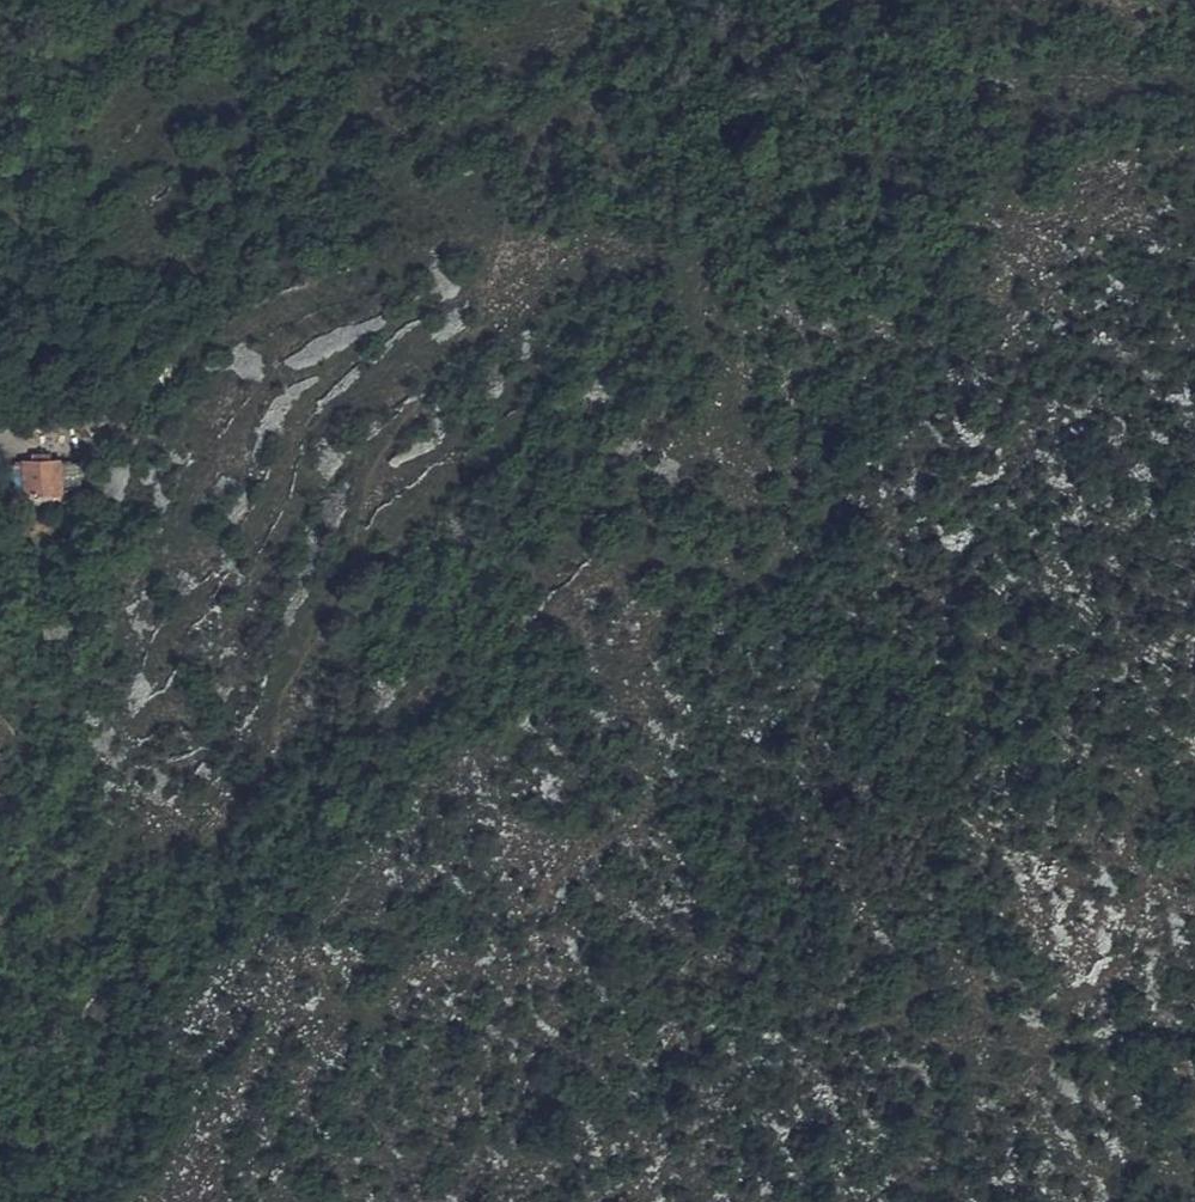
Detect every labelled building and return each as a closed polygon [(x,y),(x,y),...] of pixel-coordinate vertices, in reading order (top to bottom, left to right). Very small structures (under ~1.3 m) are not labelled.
[(36,448),(16,450),(17,462),(37,461),(36,448)] [(13,493),(15,505),(42,502),(41,490),(67,488),(63,458),(37,461),(17,462),(0,464),(0,494),(13,493)]
